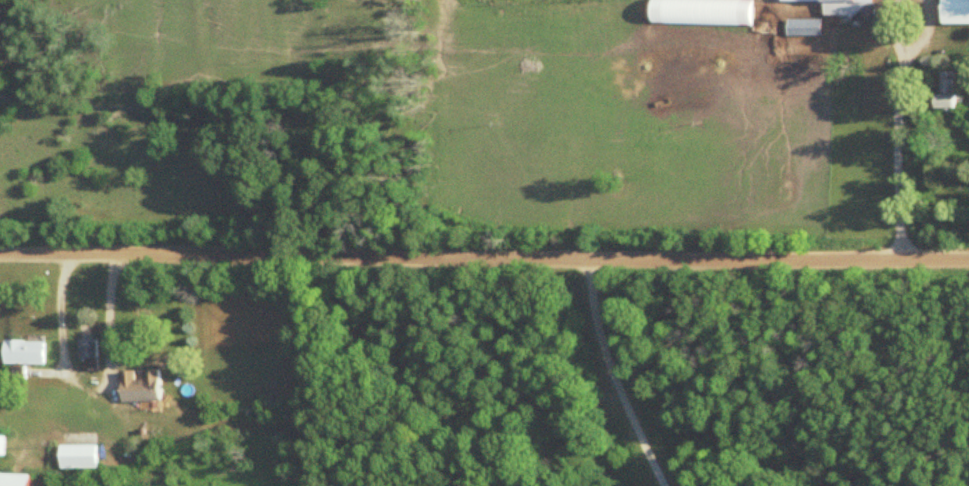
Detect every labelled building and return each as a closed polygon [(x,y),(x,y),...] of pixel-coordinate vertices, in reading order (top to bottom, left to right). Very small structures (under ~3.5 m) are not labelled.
[(698,24),(758,24),(758,0),(698,0),(698,24)] [(826,18),(877,18),(877,0),(768,0),(768,2),(826,2),(826,18)] [(947,24),(968,24),(968,0),(947,0),(947,24)] [(825,19),(791,19),(791,36),(825,36),(825,19)] [(941,109),(962,109),(962,93),(955,93),(955,77),(941,77),(941,109)] [(100,357),(100,338),(81,338),(81,357),(100,357)] [(48,364),(48,339),(7,339),(7,364),(48,364)] [(124,401),(165,399),(164,368),(148,368),(148,378),(139,378),(139,369),(123,370),(124,401)] [(10,454),(11,430),(0,430),(0,454),(10,454)] [(101,444),(63,444),(63,468),(101,468),(101,444)] [(2,472),(3,485),(39,485),(39,472),(2,472)]
